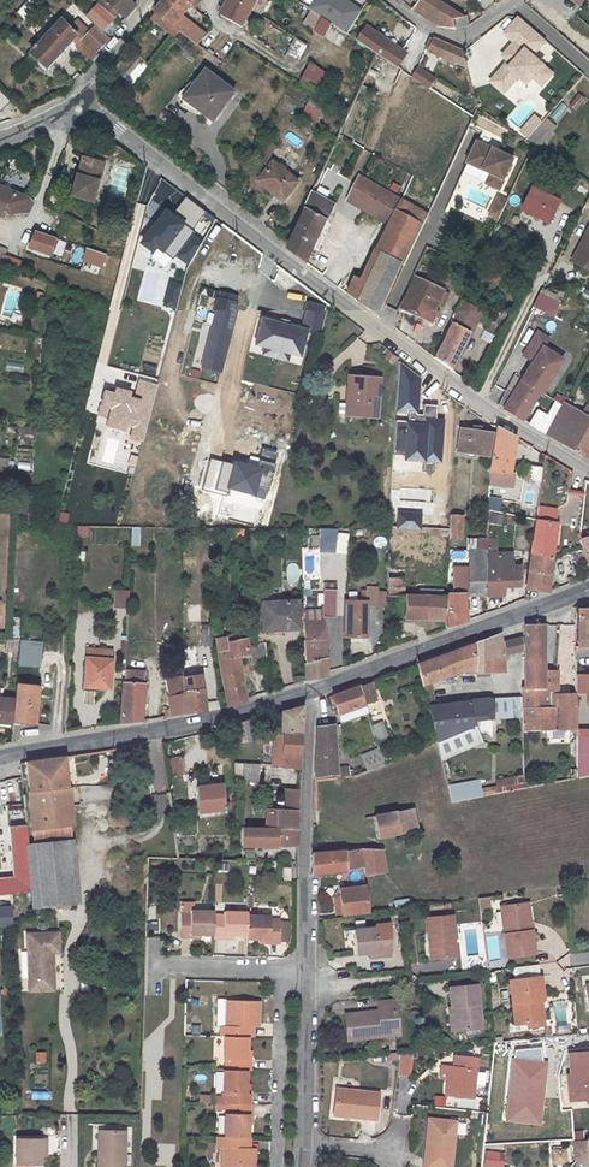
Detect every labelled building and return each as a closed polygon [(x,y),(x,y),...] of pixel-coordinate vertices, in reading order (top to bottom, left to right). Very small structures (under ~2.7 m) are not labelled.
[(128,0),(104,0),(103,1),(117,14),(124,21),(135,7),(128,0)] [(156,13),(157,14),(175,27),(183,16),(192,5),(196,0),(165,0),(156,13)] [(221,14),(242,28),(251,10),(257,0),(229,0),(221,14)] [(251,10),(260,16),(268,0),(257,0),(251,10)] [(308,8),(323,18),(333,25),(346,33),(362,10),(346,0),(314,0),(308,8)] [(480,18),(475,12),(463,18),(435,0),(421,0),(413,9),(440,27),(454,29),(472,24),(480,18)] [(113,17),(117,14),(103,1),(100,4),(113,17)] [(157,14),(153,20),(175,37),(180,31),(175,27),(157,14)] [(183,34),(192,23),(183,16),(175,27),(180,31),(183,34)] [(520,16),(508,30),(518,38),(516,40),(504,53),(510,59),(512,60),(509,65),(507,63),(498,73),(511,84),(519,75),(528,82),(534,76),(543,83),(553,72),(532,54),(546,39),(520,16)] [(323,18),(316,32),(326,38),(333,25),(323,18)] [(80,41),(61,23),(30,57),(46,73),(73,43),(81,51),(77,56),(89,68),(110,40),(96,26),(80,41)] [(183,34),(198,45),(206,35),(200,31),(201,30),(192,23),(183,34)] [(405,51),(369,27),(359,41),(377,53),(377,52),(396,64),(405,51)] [(506,31),(516,40),(518,38),(508,30),(506,31)] [(310,44),(298,37),(286,58),(292,62),(301,61),(310,44)] [(426,50),(431,52),(469,69),(464,51),(432,37),(426,50)] [(336,79),(315,65),(303,82),(325,97),(336,79)] [(432,77),(417,67),(411,75),(426,85),(432,77)] [(211,118),(233,90),(206,69),(184,97),(211,118)] [(511,84),(498,73),(492,80),(505,91),(511,84)] [(308,101),(300,115),(312,122),(320,107),(308,101)] [(525,126),(532,133),(539,125),(541,122),(534,116),(525,126)] [(528,137),(526,139),(532,145),(545,131),(539,125),(532,133),(528,137)] [(525,126),(521,131),(528,137),(532,133),(525,126)] [(487,184),(500,190),(514,159),(479,142),(469,163),(492,174),(487,184)] [(86,155),(74,193),(96,200),(102,179),(97,178),(103,160),(86,155)] [(102,179),(107,161),(103,160),(97,178),(102,179)] [(274,162),(259,182),(283,202),(298,183),(274,162)] [(359,173),(350,195),(393,219),(404,198),(359,173)] [(211,215),(170,185),(163,194),(168,198),(162,206),(197,233),(211,215)] [(535,187),(524,209),(550,222),(561,200),(535,187)] [(32,201),(0,188),(0,215),(6,217),(26,210),(32,201)] [(335,204),(311,192),(303,210),(308,213),(290,251),(308,264),(335,204)] [(497,195),(486,214),(496,220),(507,200),(497,195)] [(403,264),(415,239),(429,212),(404,198),(393,219),(377,251),(383,253),(403,264)] [(35,230),(29,248),(50,255),(56,238),(35,230)] [(587,238),(588,239),(586,245),(584,244),(575,262),(588,268),(588,234),(587,238)] [(20,270),(24,259),(6,252),(8,247),(0,244),(0,263),(20,270)] [(383,253),(377,251),(363,280),(356,276),(348,293),(360,302),(383,253)] [(403,264),(383,253),(360,302),(378,315),(403,264)] [(413,313),(433,321),(446,289),(417,277),(409,297),(417,301),(413,313)] [(553,317),(562,297),(541,287),(532,307),(553,317)] [(220,372),(238,297),(217,292),(200,367),(220,372)] [(417,301),(409,297),(404,309),(413,313),(417,301)] [(326,307),(306,302),(300,327),(257,317),(250,345),(298,356),(303,332),(319,336),(326,307)] [(474,319),(478,310),(461,302),(457,311),(474,319)] [(451,368),(472,323),(474,319),(457,311),(455,315),(451,313),(447,321),(451,323),(435,357),(451,368)] [(389,349),(385,355),(394,362),(398,357),(389,349)] [(536,354),(530,365),(547,376),(553,365),(536,354)] [(548,377),(547,376),(530,365),(504,407),(521,418),(548,377)] [(382,375),(351,372),(349,399),(341,398),(340,410),(348,410),(348,411),(379,413),(382,375)] [(563,402),(547,433),(588,459),(588,452),(584,448),(588,439),(588,417),(579,411),(563,402)] [(588,417),(588,408),(583,404),(579,411),(588,417)] [(499,470),(510,472),(516,436),(497,425),(491,468),(499,470)] [(462,427),(459,450),(491,454),(494,432),(462,427)] [(532,465),(530,480),(542,481),(544,466),(532,465)] [(491,487),(490,497),(501,498),(502,488),(491,487)] [(570,491),(568,503),(578,505),(581,493),(570,491)] [(498,510),(499,499),(488,498),(487,509),(498,510)] [(410,535),(409,499),(388,500),(389,536),(410,535)] [(534,514),(554,519),(557,509),(537,504),(534,514)] [(464,517),(453,516),(452,539),(463,539),(464,517)] [(558,522),(536,518),(527,588),(547,591),(558,522)] [(77,526),(76,536),(87,536),(87,527),(77,526)] [(346,552),(346,530),(318,529),(318,552),(346,552)] [(584,553),(586,564),(587,565),(588,564),(588,535),(580,537),(584,553)] [(488,555),(488,551),(472,551),(472,568),(454,568),(454,592),(448,592),(447,628),(465,621),(466,595),(487,595),(488,555)] [(586,564),(584,553),(567,557),(570,569),(586,564)] [(513,566),(513,555),(488,555),(487,595),(504,595),(504,586),(519,586),(521,567),(513,566)] [(444,593),(444,586),(421,585),(421,592),(404,592),(405,576),(388,575),(388,603),(388,620),(388,629),(405,629),(404,613),(446,613),(446,593),(444,593)] [(340,589),(328,587),(327,595),(325,616),(338,616),(340,597),(340,589)] [(125,608),(127,591),(113,589),(111,607),(125,608)] [(265,627),(275,626),(300,624),(298,597),(263,600),(265,627)] [(382,613),(382,620),(388,620),(388,603),(347,602),(345,637),(367,637),(368,607),(374,607),(374,612),(382,613)] [(580,609),(580,646),(588,646),(588,609),(580,609)] [(308,611),(306,612),(308,662),(305,663),(306,681),(328,677),(326,621),(309,621),(308,611)] [(524,701),(524,709),(558,709),(558,694),(558,680),(558,672),(546,671),(545,618),(538,620),(538,624),(527,624),(527,687),(524,687),(524,701)] [(204,627),(206,648),(214,647),(212,626),(204,627)] [(216,637),(229,706),(245,703),(248,701),(239,658),(251,656),(249,640),(228,642),(226,635),(216,637)] [(474,643),(418,664),(427,695),(437,692),(435,681),(465,670),(498,671),(498,666),(507,666),(503,641),(496,638),(474,643)] [(19,639),(16,665),(39,667),(42,641),(19,639)] [(197,649),(183,649),(183,662),(199,661),(197,649)] [(267,669),(266,649),(254,650),(256,670),(267,669)] [(107,688),(107,660),(100,660),(100,651),(82,651),(82,688),(107,688)] [(127,671),(126,682),(124,682),(121,723),(143,721),(146,673),(127,671)] [(577,694),(588,694),(588,675),(577,675),(577,694)] [(183,715),(206,712),(201,676),(183,678),(183,715)] [(170,685),(170,698),(173,716),(183,715),(183,678),(170,685)] [(342,725),(367,716),(380,711),(370,681),(333,695),(342,725)] [(36,723),(39,688),(18,686),(14,721),(36,723)] [(429,704),(440,703),(437,692),(427,695),(429,704)] [(523,731),(578,730),(577,695),(558,694),(558,709),(524,709),(524,717),(523,731)] [(0,699),(0,724),(11,725),(14,700),(0,699)] [(471,715),(494,715),(494,701),(494,700),(471,701),(471,715)] [(471,715),(471,701),(440,703),(429,704),(439,741),(471,726),(471,715)] [(494,715),(494,717),(524,717),(524,709),(524,701),(494,701),(494,715)] [(304,706),(282,711),(282,732),(303,733),(304,706)] [(239,741),(244,740),(263,737),(259,716),(236,724),(239,741)] [(376,740),(388,736),(382,720),(370,724),(376,740)] [(338,768),(335,725),(319,726),(317,778),(337,775),(337,777),(350,775),(349,766),(338,768)] [(300,769),(302,735),(281,734),(273,735),(273,767),(300,769)] [(588,775),(588,738),(578,738),(578,778),(588,775)] [(245,748),(244,740),(239,741),(233,742),(233,750),(245,748)] [(377,747),(360,753),(365,769),(383,763),(377,747)] [(111,759),(110,750),(89,752),(91,761),(111,759)] [(74,771),(90,769),(88,753),(72,755),(74,771)] [(165,757),(168,776),(185,774),(182,755),(165,757)] [(65,756),(22,762),(26,844),(70,840),(65,756)] [(258,783),(260,766),(237,764),(239,781),(258,783)] [(493,778),(494,786),(481,788),(482,793),(522,789),(521,775),(493,778)] [(482,796),(479,779),(447,785),(450,802),(482,796)] [(226,809),(224,783),(200,785),(202,811),(226,809)] [(69,786),(69,802),(111,802),(110,786),(69,786)] [(298,811),(299,790),(287,789),(286,810),(264,809),(263,827),(299,829),(299,811),(298,811)] [(19,804),(8,807),(11,819),(22,816),(19,804)] [(415,810),(376,817),(380,838),(418,831),(415,810)] [(1,896),(28,892),(24,844),(22,826),(9,827),(13,878),(0,878),(0,896),(1,896)] [(244,845),(298,847),(299,829),(263,827),(242,826),(244,845)] [(70,840),(24,844),(28,892),(30,908),(80,904),(70,840)] [(382,850),(364,849),(374,910),(393,908),(382,850)] [(348,871),(363,869),(359,850),(313,853),(313,876),(320,875),(348,871)] [(290,868),(282,867),(282,881),(290,881),(290,868)] [(366,889),(339,892),(340,896),(342,914),(369,911),(366,889)] [(479,896),(480,909),(490,908),(488,895),(479,896)] [(397,905),(408,904),(407,897),(397,898),(397,905)] [(532,929),(527,930),(523,902),(501,906),(508,955),(535,952),(532,929)] [(523,902),(527,930),(532,929),(528,902),(523,902)] [(10,905),(0,905),(0,927),(11,926),(10,905)] [(193,913),(183,913),(182,936),(193,937),(192,933),(216,934),(216,914),(217,910),(193,910),(193,913)] [(250,915),(250,911),(228,911),(228,914),(216,914),(216,934),(216,937),(227,938),(227,934),(250,934),(250,915)] [(435,956),(455,955),(452,914),(426,916),(428,939),(434,939),(435,956)] [(272,943),(283,943),(284,919),(273,919),(273,915),(250,915),(250,934),(250,938),(272,939),(272,943)] [(378,954),(391,953),(389,937),(388,921),(375,922),(375,925),(353,927),(355,952),(369,950),(378,950),(378,954)] [(59,931),(21,934),(24,994),(56,992),(54,955),(61,954),(59,931)] [(544,1019),(541,998),(543,998),(540,976),(510,979),(516,1023),(528,1021),(532,1025),(541,1024),(544,1019)] [(477,984),(450,986),(452,1006),(455,1005),(458,1029),(481,1027),(477,984)] [(249,1036),(252,1036),(253,1022),(261,1023),(261,999),(219,998),(218,1024),(221,1024),(221,1035),(226,1035),(249,1036)] [(369,1031),(396,1029),(394,1010),(398,1009),(397,999),(377,1001),(378,1011),(346,1013),(348,1038),(370,1036),(369,1031)] [(455,1005),(452,1006),(449,1006),(451,1029),(458,1029),(455,1005)] [(189,1024),(188,1033),(200,1034),(201,1026),(189,1024)] [(229,1068),(248,1069),(251,1069),(251,1057),(248,1057),(249,1036),(226,1035),(225,1057),(229,1057),(229,1068)] [(571,1076),(567,1076),(570,1101),(584,1099),(588,1103),(588,1038),(583,1039),(568,1040),(571,1076)] [(454,1055),(453,1064),(452,1071),(448,1071),(446,1095),(474,1098),(478,1058),(454,1055)] [(406,1081),(408,1063),(399,1063),(397,1081),(406,1081)] [(248,1069),(229,1068),(225,1068),(224,1090),(229,1091),(228,1102),(233,1102),(250,1102),(251,1091),(247,1091),(248,1069)] [(375,1119),(378,1094),(336,1089),(333,1115),(375,1119)] [(433,1105),(443,1106),(444,1096),(434,1096),(433,1105)] [(255,1102),(250,1102),(233,1102),(232,1113),(228,1113),(227,1134),(250,1135),(250,1114),(255,1114),(255,1102)] [(552,1112),(530,1114),(532,1123),(553,1121),(552,1112)] [(430,1119),(425,1166),(452,1166),(457,1122),(430,1119)] [(95,1130),(94,1166),(123,1166),(124,1130),(95,1130)] [(256,1150),(249,1150),(250,1135),(227,1134),(218,1134),(218,1146),(223,1146),(223,1166),(256,1166),(256,1150)] [(20,1159),(43,1159),(43,1152),(43,1144),(49,1144),(49,1135),(20,1135),(20,1159)] [(572,1143),(574,1163),(588,1161),(588,1141),(572,1143)] [(549,1147),(550,1165),(567,1163),(565,1146),(549,1147)] [(482,1166),(502,1166),(503,1152),(484,1150),(482,1166)]
